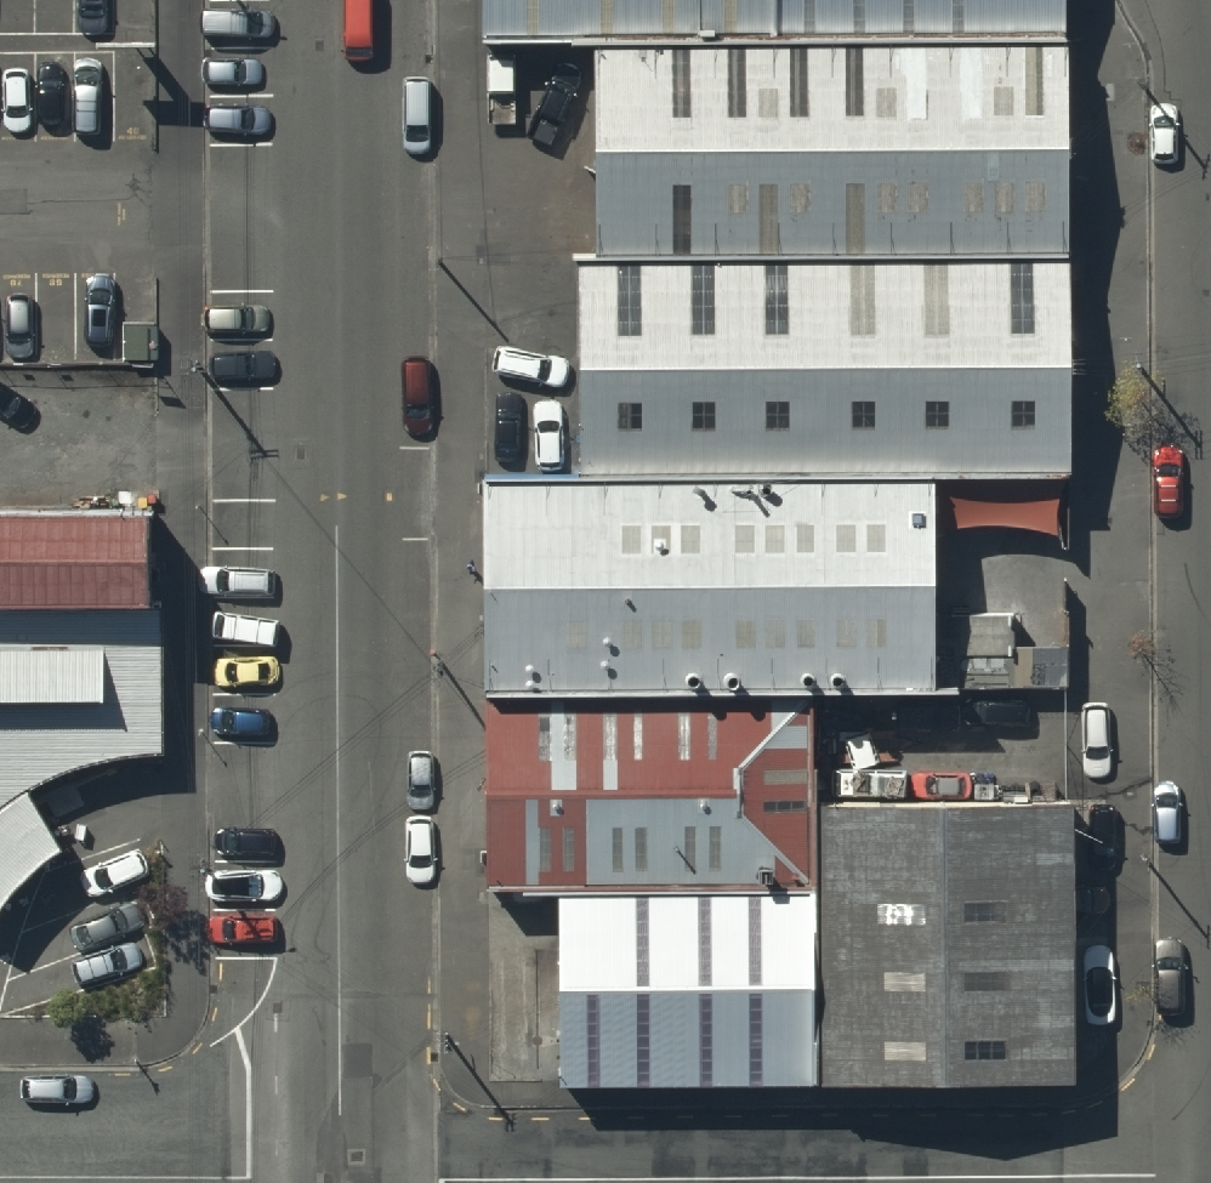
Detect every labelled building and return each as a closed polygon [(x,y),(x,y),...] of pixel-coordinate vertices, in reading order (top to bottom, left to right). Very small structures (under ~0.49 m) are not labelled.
[(480,56),(1068,54),(1068,0),(481,0),(480,56)] [(1066,56),(587,58),(583,273),(1068,271),(1066,56)] [(1068,271),(583,273),(585,490),(935,486),(1069,485),(1068,271)] [(585,490),(493,491),(494,703),(814,701),(938,703),(935,486),(585,490)] [(0,529),(0,631),(133,631),(132,528),(0,529)] [(0,639),(0,924),(11,908),(54,877),(21,816),(79,787),(147,780),(146,639),(0,639)] [(814,701),(494,703),(500,896),(818,901),(816,808),(814,701)] [(1077,804),(816,808),(818,901),(824,1076),(1079,1075),(1077,804)] [(818,901),(567,900),(568,1077),(824,1076),(818,901)]
